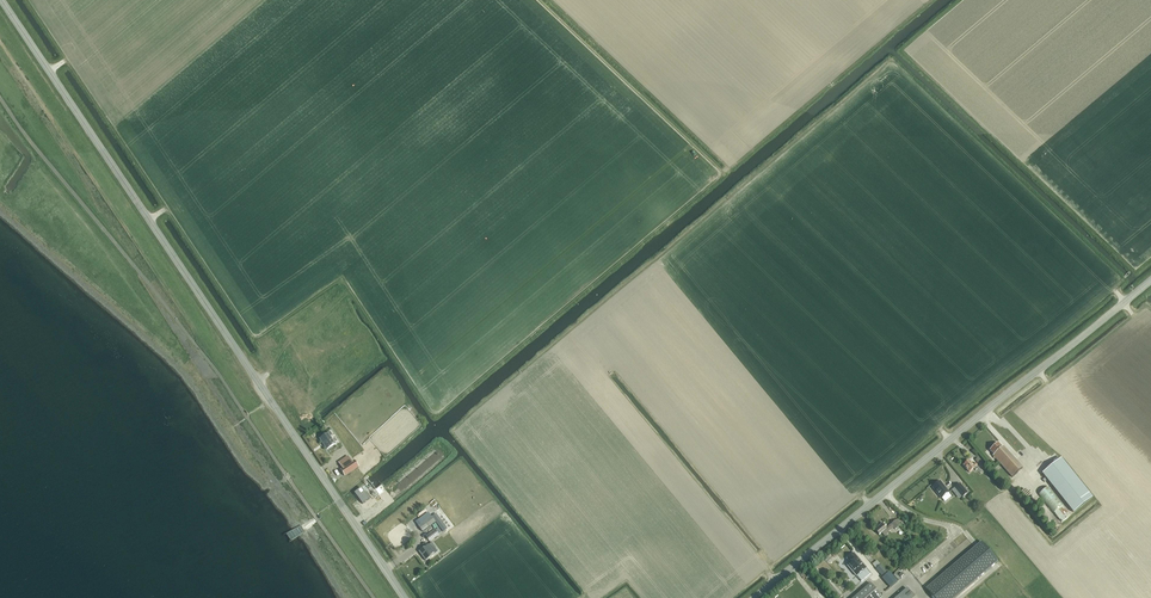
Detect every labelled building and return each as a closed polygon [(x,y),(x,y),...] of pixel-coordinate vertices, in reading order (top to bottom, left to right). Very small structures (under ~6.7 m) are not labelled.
[(335,444),(330,437),(332,435),(330,432),(327,434),(320,439),(327,450),(335,444)] [(1012,478),(1023,468),(1003,447),(1002,448),(998,444),(990,451),(994,456),(993,457),(1012,478)] [(978,458),(975,460),(983,470),(985,467),(978,458)] [(339,478),(349,469),(356,463),(352,459),(346,464),(342,459),(332,466),(336,471),(335,472),(339,478)] [(1092,497),(1062,460),(1043,475),(1073,513),(1092,497)] [(969,473),(974,469),(976,471),(977,469),(976,467),(977,466),(976,463),(973,466),(969,461),(963,466),(969,473)] [(933,488),(942,499),(949,493),(940,482),(933,488)] [(960,484),(955,488),(962,498),(968,493),(960,484)] [(1048,487),(1038,496),(1055,513),(1063,522),(1071,514),(1063,505),(1064,504),(1048,487)] [(356,501),(360,506),(362,504),(369,499),(361,489),(354,494),(358,499),(356,501)] [(372,516),(374,519),(381,514),(379,511),(372,516)] [(435,515),(432,517),(444,532),(447,530),(435,515)] [(431,517),(419,527),(423,532),(435,523),(431,517)] [(882,524),(875,530),(879,535),(882,533),(885,537),(889,533),(889,532),(893,528),(895,530),(896,529),(901,525),(896,520),(886,529),(882,524)] [(436,530),(426,537),(429,542),(439,535),(436,530)] [(926,589),(933,597),(955,597),(998,562),(981,542),(926,589)] [(428,546),(419,552),(426,561),(435,555),(428,546)] [(848,566),(859,579),(861,582),(871,574),(868,571),(854,554),(848,559),(851,564),(848,566)] [(883,578),(888,574),(881,565),(876,569),(883,578)] [(897,581),(893,577),(889,572),(882,579),(890,588),(897,581)] [(840,597),(841,597),(823,575),(819,579),(835,597),(840,597)] [(842,591),(848,585),(845,582),(839,587),(842,591)] [(855,597),(882,597),(883,597),(871,584),(855,597)] [(896,597),(916,597),(907,588),(896,597)]
